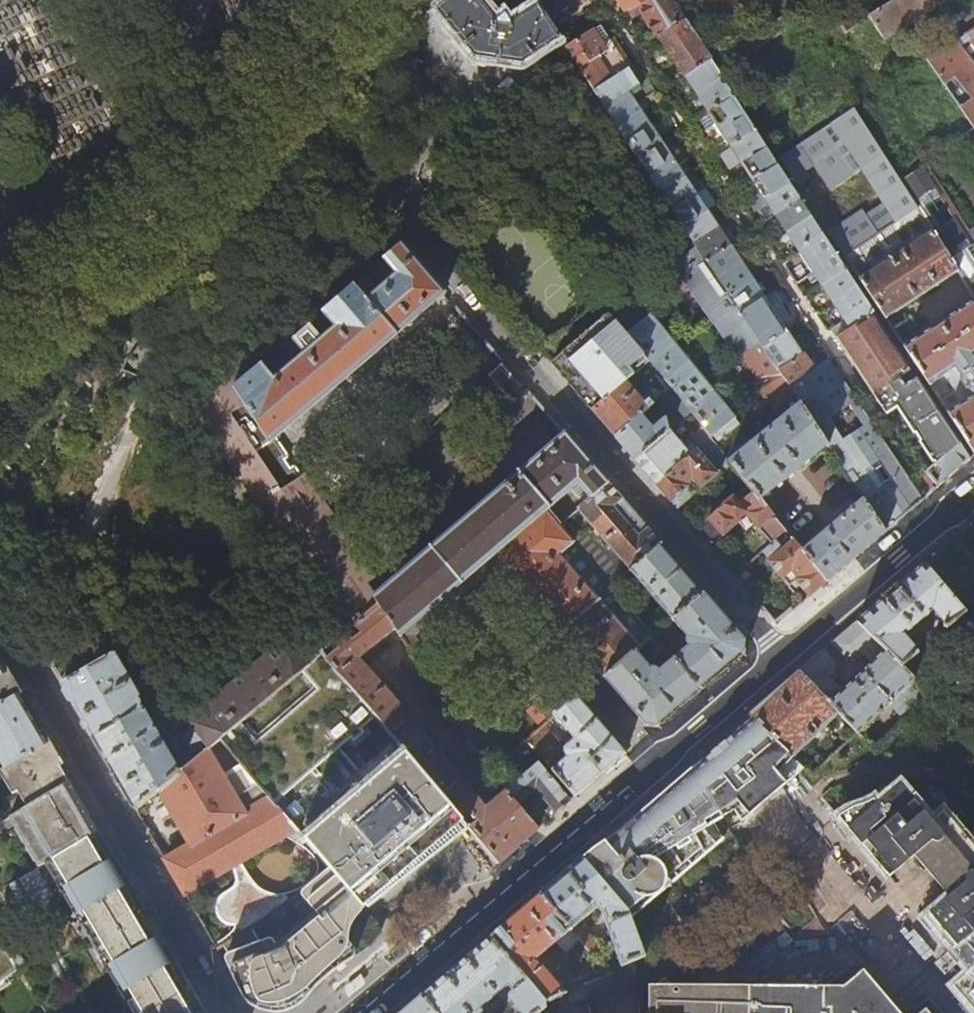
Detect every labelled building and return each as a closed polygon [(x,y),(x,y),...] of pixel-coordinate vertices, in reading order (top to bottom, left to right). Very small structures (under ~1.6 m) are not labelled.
[(521,64),(560,39),(538,5),(511,22),(504,14),(496,20),(480,0),(444,0),(434,7),(473,56),(499,61),(521,64)] [(552,17),(578,0),(540,0),(552,17)] [(641,0),(620,0),(625,8),(626,8),(641,0)] [(674,0),(641,0),(626,8),(630,14),(641,8),(656,31),(673,20),(674,22),(684,16),(674,0)] [(861,55),(950,0),(894,0),(846,31),(861,55)] [(700,40),(684,16),(674,22),(658,32),(685,76),(710,60),(698,41),(700,40)] [(564,45),(579,67),(615,44),(600,22),(564,45)] [(929,60),(973,127),(973,30),(929,60)] [(630,65),(615,44),(579,67),(594,89),(630,65)] [(721,78),(710,60),(685,76),(680,79),(692,97),(696,94),(721,78)] [(630,65),(594,89),(627,139),(651,124),(637,102),(656,90),(648,77),(641,81),(630,65)] [(732,94),(721,78),(696,94),(708,111),(732,94)] [(743,111),(732,94),(708,111),(715,122),(706,129),(709,134),(743,111)] [(854,110),(803,143),(781,157),(798,183),(809,175),(805,169),(814,163),(831,188),(861,168),(885,207),(877,212),(886,229),(917,209),(900,183),(854,110)] [(755,130),(743,111),(709,134),(713,140),(723,134),(730,146),(755,130)] [(651,124),(627,139),(639,157),(663,142),(651,124)] [(767,148),(755,130),(730,146),(742,163),(767,148)] [(671,154),(663,142),(639,157),(650,174),(683,153),(680,147),(671,154)] [(777,164),(767,148),(742,163),(753,180),(777,164)] [(683,153),(650,174),(662,191),(685,176),(678,164),(687,158),(683,153)] [(788,181),(777,164),(753,180),(749,183),(756,195),(752,198),(755,203),(788,181)] [(900,183),(917,209),(956,273),(971,296),(973,296),(973,297),(973,240),(969,232),(927,166),(900,183)] [(693,187),(685,176),(662,191),(673,208),(706,187),(702,181),(693,187)] [(800,198),(788,181),(755,203),(767,221),(776,215),(800,198)] [(706,187),(673,208),(684,225),(708,210),(703,202),(712,196),(706,187)] [(811,216),(800,198),(776,215),(779,221),(775,223),(779,230),(783,226),(787,233),(811,216)] [(917,209),(886,229),(877,235),(846,256),(886,319),(956,273),(917,209)] [(716,221),(708,210),(684,225),(694,240),(696,243),(729,222),(725,215),(716,221)] [(823,234),(811,216),(787,233),(791,239),(787,241),(790,247),(794,244),(798,250),(823,234)] [(835,239),(846,256),(877,235),(867,218),(858,224),(856,219),(850,223),(853,228),(835,239)] [(729,222),(696,243),(707,260),(731,245),(723,232),(732,226),(729,222)] [(834,250),(823,234),(798,250),(802,256),(798,258),(801,264),(806,261),(809,267),(834,250)] [(741,313),(730,296),(719,278),(707,260),(696,243),(694,240),(664,266),(675,281),(677,280),(676,279),(681,275),(714,323),(718,321),(740,356),(742,355),(757,380),(754,382),(766,401),(789,387),(789,386),(779,370),(764,348),(741,313)] [(359,302),(348,289),(322,311),(335,325),(275,374),(265,361),(234,388),(367,586),(382,575),(340,511),(310,465),(303,470),(276,437),(444,293),(423,268),(400,242),(376,264),(389,277),(359,302)] [(731,245),(707,260),(719,278),(743,263),(731,245)] [(845,268),(834,250),(809,267),(813,273),(810,276),(813,280),(816,278),(821,285),(845,268)] [(743,263),(719,278),(730,296),(754,280),(743,263)] [(857,286),(845,268),(821,285),(832,302),(857,286)] [(754,280),(730,296),(741,313),(765,297),(762,292),(767,289),(762,282),(757,285),(754,280)] [(869,304),(857,286),(832,302),(844,321),(869,304)] [(736,418),(634,293),(609,314),(648,363),(670,390),(689,414),(710,439),(714,436),(719,442),(736,428),(731,422),(736,418)] [(774,311),(765,297),(741,313),(764,348),(788,332),(782,322),(790,317),(782,306),(774,311)] [(922,335),(920,333),(904,343),(906,346),(905,347),(973,454),(973,301),(922,335)] [(912,370),(869,304),(844,321),(829,331),(873,396),(912,370)] [(591,410),(648,363),(609,314),(551,364),(572,388),(591,410)] [(788,332),(764,348),(779,370),(802,354),(788,332)] [(127,366),(123,370),(144,381),(153,353),(157,338),(152,335),(127,366)] [(812,370),(802,354),(779,370),(789,386),(812,370)] [(812,370),(789,386),(789,387),(801,405),(826,444),(863,500),(885,533),(904,516),(923,501),(829,358),(812,370)] [(670,390),(648,363),(591,410),(603,424),(615,438),(670,390)] [(500,387),(510,399),(524,387),(505,365),(491,377),(500,387)] [(938,410),(912,370),(873,396),(899,435),(916,423),(938,410)] [(367,586),(234,388),(232,384),(195,413),(327,611),(316,620),(335,642),(345,633),(354,626),(379,604),(374,597),(367,586)] [(670,430),(689,414),(670,390),(615,438),(625,449),(635,461),(670,430)] [(760,501),(826,444),(801,405),(729,462),(755,494),(760,501)] [(970,459),(938,410),(916,423),(935,452),(918,463),(927,474),(923,477),(933,491),(954,473),(970,459)] [(690,453),(670,430),(635,461),(650,479),(676,509),(717,473),(715,471),(727,461),(716,447),(705,458),(696,448),(690,453)] [(558,554),(572,542),(558,526),(609,484),(592,464),(579,449),(573,442),(566,433),(374,597),(379,604),(395,628),(412,653),(455,718),(459,724),(469,717),(416,637),(496,570),(503,579),(512,571),(604,678),(637,650),(639,648),(558,554)] [(558,526),(572,542),(583,555),(598,571),(611,587),(629,571),(661,544),(647,527),(636,515),(626,504),(618,494),(609,484),(558,526)] [(786,533),(760,501),(755,494),(740,506),(734,499),(696,531),(710,547),(724,538),(741,524),(740,521),(746,516),(771,546),(786,533)] [(855,558),(885,533),(863,500),(802,552),(826,583),(855,558)] [(802,552),(786,533),(771,546),(756,559),(788,588),(795,582),(809,598),(826,583),(802,552)] [(661,544),(629,571),(671,621),(673,620),(704,594),(681,567),(661,544)] [(598,571),(583,555),(576,561),(590,578),(598,571)] [(885,601),(859,623),(903,668),(920,653),(906,636),(936,610),(948,623),(946,625),(949,629),(967,613),(925,566),(885,601)] [(704,594),(673,620),(687,637),(687,640),(689,644),(674,657),(702,689),(725,669),(744,653),(745,641),(724,617),(704,594)] [(395,628),(379,604),(354,626),(359,634),(352,641),(345,633),(335,642),(321,654),(374,716),(406,753),(462,819),(470,812),(475,818),(476,818),(478,821),(469,828),(485,846),(499,863),(518,847),(538,830),(525,815),(521,810),(515,804),(504,791),(483,808),(359,658),(395,628)] [(903,668),(859,623),(833,645),(844,656),(855,659),(857,657),(859,660),(865,656),(873,663),(844,691),(835,681),(839,677),(836,675),(837,664),(825,651),(800,673),(840,714),(859,734),(889,705),(909,723),(934,699),(903,668)] [(648,641),(658,653),(666,647),(655,635),(648,641)] [(651,667),(637,650),(604,678),(646,725),(659,726),(678,710),(702,689),(674,657),(659,670),(655,667),(651,667)] [(450,722),(455,718),(412,653),(400,663),(450,722)] [(374,716),(321,654),(220,739),(269,797),(305,839),(333,868),(364,908),(415,867),(468,827),(462,819),(406,753),(369,784),(338,748),(350,736),(354,740),(364,732),(361,728),(374,716)] [(0,655),(0,759),(6,771),(2,773),(14,795),(19,793),(28,809),(72,784),(62,768),(65,766),(57,755),(36,717),(33,718),(28,708),(21,697),(23,695),(4,661),(0,655)] [(112,655),(63,686),(77,710),(93,738),(142,710),(136,699),(138,698),(112,655)] [(840,714),(800,673),(775,694),(750,715),(753,718),(795,757),(840,714)] [(559,748),(561,743),(544,724),(526,739),(576,797),(601,776),(626,754),(575,697),(553,716),(574,740),(567,747),(565,749),(564,752),(564,755),(567,759),(563,762),(560,757),(558,753),(559,748)] [(179,774),(142,710),(93,738),(111,767),(135,810),(159,791),(179,774)] [(702,830),(740,806),(748,816),(764,803),(764,800),(767,794),(774,790),(779,789),(792,779),(782,769),(795,757),(753,718),(711,754),(643,812),(633,820),(634,821),(623,831),(582,859),(629,913),(630,919),(716,845),(702,830)] [(191,763),(209,745),(192,728),(174,746),(191,763)] [(207,749),(179,774),(159,791),(171,813),(190,845),(165,861),(184,895),(211,879),(217,889),(305,839),(269,797),(251,809),(247,803),(240,807),(207,749)] [(504,791),(515,804),(533,788),(548,807),(544,811),(551,818),(561,809),(571,801),(537,761),(504,790),(504,791)] [(85,801),(74,782),(72,784),(28,809),(14,817),(42,868),(88,841),(80,826),(95,818),(85,801)] [(943,813),(932,822),(900,784),(876,805),(872,800),(866,804),(854,807),(850,809),(838,818),(871,857),(876,854),(886,865),(890,865),(893,862),(896,851),(905,851),(911,858),(917,852),(953,894),(946,900),(953,908),(952,917),(940,917),(938,919),(937,921),(937,924),(938,925),(946,935),(941,940),(970,973),(965,977),(960,971),(941,987),(958,1008),(960,1007),(965,1012),(973,1012),(973,852),(964,860),(953,847),(964,838),(943,813)] [(119,858),(103,832),(88,841),(42,868),(12,886),(26,911),(56,894),(51,884),(62,878),(134,998),(183,968),(175,955),(161,930),(119,858)] [(545,890),(540,894),(579,939),(596,959),(605,952),(579,923),(595,908),(602,910),(621,971),(636,965),(644,961),(630,919),(629,913),(582,859),(545,890)] [(378,924),(364,908),(333,868),(300,894),(300,897),(302,902),(308,902),(307,905),(319,919),(279,953),(270,942),(225,957),(223,961),(230,972),(242,993),(248,1004),(256,1010),(264,1012),(273,1012),(288,1011),(307,994),(308,993),(352,956),(370,941),(376,932),(378,924)] [(516,915),(490,937),(547,1003),(567,995),(543,966),(534,963),(552,947),(560,955),(579,939),(540,894),(516,915)] [(825,933),(803,897),(778,916),(795,937),(825,933)] [(421,996),(435,1012),(484,1012),(482,1010),(499,997),(504,1002),(508,999),(520,1012),(541,1012),(548,1007),(547,1003),(490,937),(455,967),(421,996)] [(11,959),(15,957),(11,948),(4,951),(0,944),(0,983),(17,970),(11,959)] [(636,965),(621,971),(589,985),(590,1000),(591,1007),(638,993),(636,965)] [(183,968),(134,998),(133,999),(141,1012),(197,1012),(206,1008),(193,985),(183,968)] [(863,971),(843,988),(687,987),(687,990),(671,1003),(656,986),(648,993),(648,1012),(898,1012),(863,971)] [(572,1004),(590,1000),(589,985),(569,994),(572,1004)] [(421,996),(401,1012),(435,1012),(421,996)] [(927,998),(924,996),(919,996),(916,999),(915,1001),(916,1005),(917,1008),(921,1012),(940,1012),(927,998)]
